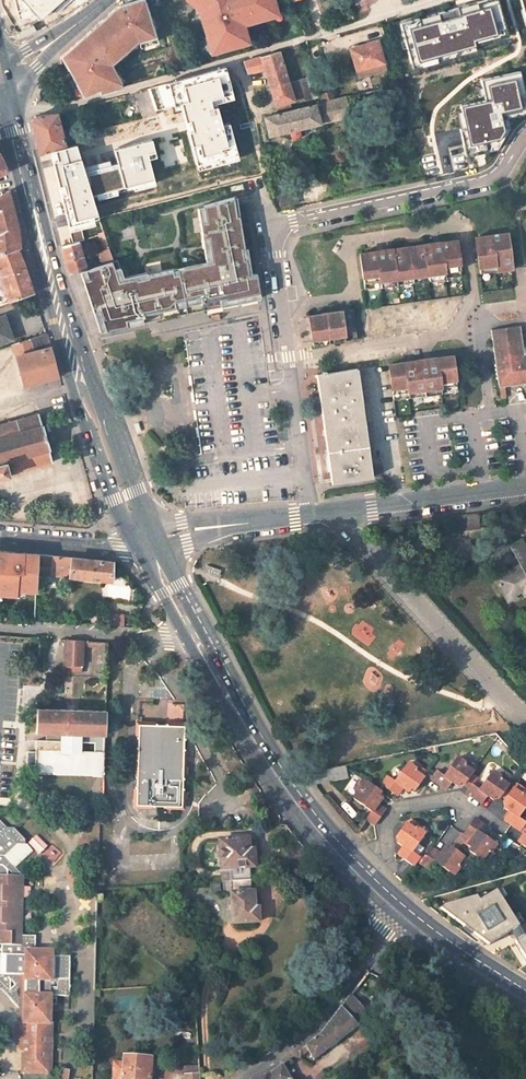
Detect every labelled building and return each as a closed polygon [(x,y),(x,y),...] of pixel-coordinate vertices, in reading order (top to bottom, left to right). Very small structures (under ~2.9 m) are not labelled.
[(41,21),(64,0),(22,0),(41,21)] [(62,56),(82,97),(88,96),(100,90),(101,94),(122,87),(111,64),(116,59),(117,60),(139,39),(155,35),(147,0),(133,0),(120,3),(62,56)] [(199,2),(204,14),(200,15),(206,37),(210,36),(215,52),(221,50),(222,52),(228,50),(228,48),(248,42),(242,21),(259,16),(258,13),(275,8),(273,0),(197,0),(199,2)] [(524,24),(525,24),(525,0),(517,0),(524,24)] [(490,6),(407,29),(417,62),(476,46),(474,40),(499,34),(490,6)] [(259,16),(276,11),(275,8),(258,13),(259,16)] [(211,53),(215,52),(210,36),(206,37),(211,53)] [(367,43),(350,48),(356,70),(383,63),(381,55),(377,42),(368,45),(367,43)] [(287,84),(278,53),(244,62),(247,74),(264,69),(276,111),(290,106),(288,101),(298,98),(299,101),(302,100),(301,97),(309,94),(310,97),(310,99),(319,97),(312,74),(305,76),(306,78),(287,84)] [(389,69),(384,54),(381,55),(383,63),(356,70),(358,78),(389,69)] [(196,167),(235,156),(228,124),(220,126),(214,104),(232,99),(224,67),(167,84),(177,124),(184,122),(196,167)] [(461,107),(462,112),(457,113),(467,158),(497,151),(510,130),(508,119),(525,115),(525,94),(521,72),(482,81),(486,102),(461,107)] [(389,87),(390,93),(402,90),(400,84),(389,87)] [(140,117),(153,114),(148,90),(134,93),(140,117)] [(345,98),(264,118),(268,136),(288,131),(290,137),(294,140),(298,139),(300,135),(298,129),(349,116),(346,104),(345,98)] [(64,146),(56,114),(35,116),(31,122),(40,152),(49,150),(64,146)] [(64,146),(49,150),(69,229),(75,227),(99,220),(98,217),(92,198),(153,181),(146,153),(154,151),(150,139),(112,149),(116,163),(83,171),(75,144),(64,146)] [(0,196),(0,255),(17,248),(20,247),(18,229),(9,190),(0,196)] [(90,305),(99,333),(260,296),(257,272),(251,272),(248,273),(246,257),(243,257),(242,247),(239,215),(236,215),(235,206),(238,205),(236,196),(201,205),(203,221),(198,222),(201,248),(207,247),(208,251),(209,264),(204,265),(144,276),(144,278),(134,280),(133,275),(120,278),(115,260),(112,261),(107,263),(85,269),(79,271),(83,284),(90,305)] [(75,227),(69,229),(73,243),(78,242),(75,227)] [(103,234),(98,235),(107,263),(112,261),(103,234)] [(478,254),(481,272),(512,268),(508,234),(476,239),(478,254)] [(360,254),(365,290),(461,276),(456,241),(360,254)] [(85,269),(78,242),(73,243),(62,246),(69,274),(79,271),(85,269)] [(24,268),(21,259),(17,248),(0,255),(0,276),(24,268)] [(33,294),(28,280),(24,268),(0,276),(0,305),(33,294)] [(353,310),(308,317),(313,346),(331,343),(357,340),(353,310)] [(5,315),(0,317),(0,344),(13,339),(9,328),(5,315)] [(520,326),(491,329),(491,335),(521,331),(520,326)] [(524,354),(523,348),(521,331),(491,335),(499,387),(504,386),(525,383),(525,353),(524,354)] [(46,333),(12,345),(11,345),(22,386),(57,376),(52,355),(46,333)] [(389,374),(393,400),(457,392),(452,356),(388,364),(389,374)] [(331,483),(372,478),(357,369),(327,373),(326,371),(322,372),(323,374),(316,374),(331,483)] [(51,462),(48,451),(49,451),(41,425),(40,426),(37,414),(0,425),(0,477),(51,462)] [(454,532),(479,529),(478,514),(452,517),(454,532)] [(445,518),(447,533),(454,532),(452,517),(445,518)] [(510,545),(521,566),(496,579),(504,594),(511,590),(515,597),(522,593),(524,596),(525,595),(525,548),(521,539),(510,545)] [(4,589),(4,593),(16,593),(16,588),(25,588),(36,589),(37,573),(38,555),(33,554),(33,556),(30,558),(0,557),(0,589),(4,589)] [(37,573),(49,575),(51,556),(38,555),(37,573)] [(49,575),(67,577),(69,558),(51,556),(49,575)] [(67,577),(110,581),(111,562),(69,558),(67,577)] [(504,594),(508,601),(515,597),(511,590),(504,594)] [(89,641),(64,640),(63,664),(65,664),(64,671),(81,672),(82,646),(98,647),(98,642),(89,641)] [(39,658),(22,657),(21,673),(38,674),(39,658)] [(46,740),(36,740),(35,753),(35,768),(35,775),(102,776),(104,777),(105,710),(37,709),(36,732),(46,732),(51,732),(51,740),(46,740)] [(138,720),(135,801),(181,803),(181,795),(183,795),(183,789),(181,789),(182,770),(184,770),(184,763),(182,763),(184,722),(138,720)] [(35,768),(35,753),(27,753),(27,760),(27,768),(35,768)] [(457,758),(443,777),(435,772),(432,777),(430,780),(446,791),(451,783),(457,787),(460,783),(463,785),(466,781),(476,767),(466,761),(464,763),(457,758)] [(407,763),(393,782),(386,777),(380,785),(396,796),(401,788),(408,792),(410,789),(414,791),(424,776),(426,773),(417,766),(415,769),(407,763)] [(314,784),(346,777),(345,768),(344,765),(307,772),(308,777),(314,784)] [(493,771),(479,790),(471,785),(468,789),(465,792),(481,804),(487,796),(493,800),(496,796),(499,798),(512,780),(502,774),(500,777),(493,771)] [(357,792),(352,800),(370,813),(365,820),(373,825),(384,811),(377,805),(381,799),(377,797),(380,793),(361,780),(354,790),(357,792)] [(503,802),(507,804),(504,808),(510,812),(504,820),(519,831),(522,828),(525,823),(518,818),(525,806),(525,795),(524,793),(525,790),(516,783),(503,802)] [(259,803),(265,811),(270,807),(265,799),(259,803)] [(418,826),(408,819),(396,837),(399,839),(396,843),(402,847),(397,855),(412,866),(416,861),(418,858),(410,852),(424,834),(416,828),(418,826)] [(471,854),(486,865),(493,855),(490,852),(495,846),(477,832),(482,825),(474,820),(463,834),(471,840),(467,846),(471,849),(468,852),(471,854)] [(8,845),(16,845),(16,840),(5,829),(0,828),(0,856),(8,845)] [(249,880),(249,868),(253,868),(252,850),(248,850),(247,838),(218,840),(221,870),(222,870),(233,869),(234,881),(249,880)] [(420,865),(428,871),(434,863),(452,876),(458,869),(461,871),(468,861),(467,860),(464,858),(450,848),(447,851),(444,849),(439,855),(431,849),(425,858),(420,865)] [(425,858),(420,854),(418,858),(416,861),(420,865),(425,858)] [(13,1044),(22,1053),(25,1058),(21,1061),(21,1072),(48,1073),(48,1062),(43,1062),(43,1033),(49,1033),(49,1006),(50,996),(57,996),(69,996),(69,956),(53,955),(50,952),(33,952),(23,951),(23,955),(12,955),(13,946),(17,945),(18,935),(18,920),(13,920),(14,909),(18,909),(18,898),(14,898),(14,886),(19,887),(19,876),(5,876),(4,870),(3,868),(6,864),(0,859),(0,973),(4,973),(13,984),(10,988),(9,999),(18,1010),(18,1023),(14,1026),(18,1030),(17,1041),(13,1044)] [(233,869),(222,870),(223,882),(224,882),(234,881),(233,869)] [(234,881),(235,893),(230,893),(232,923),(256,922),(255,909),(252,909),(252,901),(252,893),(250,893),(249,880),(234,881)] [(224,882),(225,894),(230,893),(235,893),(234,881),(224,882)] [(444,905),(442,908),(490,944),(519,926),(497,889),(488,895),(480,900),(476,896),(444,905)] [(33,952),(33,936),(18,935),(17,945),(13,946),(12,955),(23,955),(23,951),(33,952)] [(516,942),(525,957),(525,936),(516,942)] [(1,988),(9,999),(10,988),(13,984),(4,973),(0,973),(0,988),(1,988)] [(359,988),(356,992),(361,997),(364,992),(359,988)] [(355,1023),(367,1014),(350,995),(341,1007),(355,1023)] [(308,1049),(313,1058),(344,1035),(342,1033),(355,1023),(341,1007),(320,1034),(306,1045),(308,1049)] [(306,1045),(299,1049),(299,1050),(299,1053),(299,1055),(308,1049),(306,1045)] [(154,1059),(122,1057),(122,1063),(113,1062),(111,1078),(149,1078),(149,1072),(153,1072),(154,1059)] [(281,1064),(266,1076),(267,1078),(290,1078),(281,1064)] [(197,1065),(182,1066),(183,1073),(197,1073),(197,1065)] [(68,1071),(58,1070),(58,1078),(67,1078),(68,1071)]
